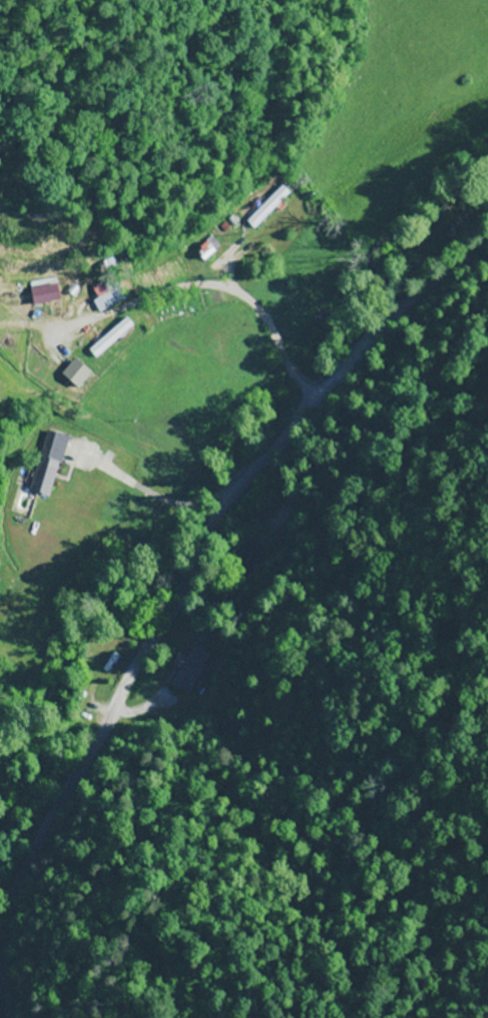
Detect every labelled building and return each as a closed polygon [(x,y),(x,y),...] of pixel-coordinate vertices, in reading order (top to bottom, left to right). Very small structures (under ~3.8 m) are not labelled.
[(244,222),(252,230),(288,194),(280,186),(244,222)] [(203,261),(219,247),(209,235),(192,249),(203,261)] [(98,313),(124,300),(118,287),(92,300),(98,313)] [(60,375),(77,388),(90,371),(73,358),(60,375)] [(66,436),(44,430),(29,490),(50,496),(66,436)] [(170,684),(188,694),(209,654),(190,644),(170,684)]
